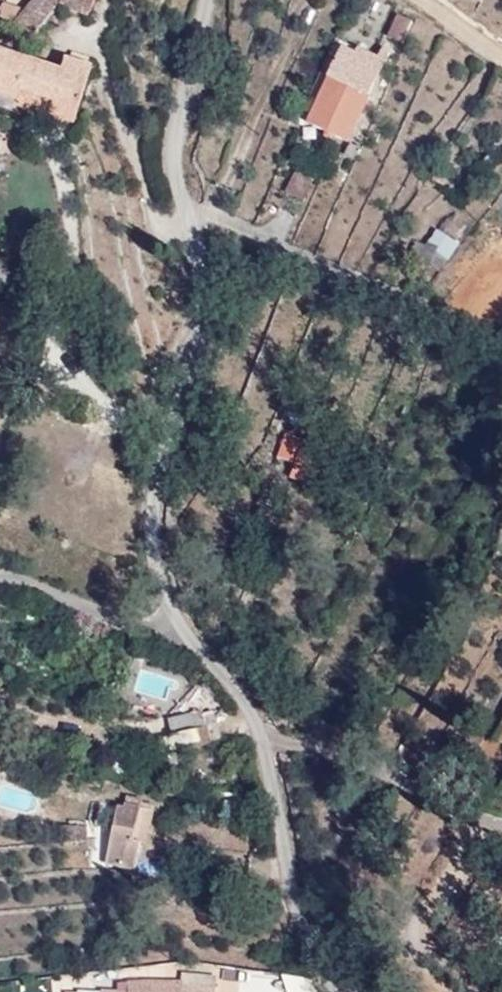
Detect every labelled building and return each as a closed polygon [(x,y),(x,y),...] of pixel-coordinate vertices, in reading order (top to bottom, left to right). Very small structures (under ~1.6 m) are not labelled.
[(58,5),(60,2),(57,0),(35,0),(25,12),(10,8),(0,15),(0,19),(17,24),(32,37),(58,5)] [(95,0),(57,0),(60,2),(58,5),(88,18),(95,0)] [(397,15),(387,35),(403,43),(413,23),(397,15)] [(361,57),(343,49),(308,124),(347,142),(390,53),(383,50),(378,59),(364,52),(361,57)] [(92,69),(85,67),(70,62),(66,61),(62,72),(0,53),(0,96),(17,101),(20,91),(54,102),(51,112),(50,118),(74,124),(92,69)] [(88,59),(72,54),(70,62),(85,67),(88,59)] [(51,112),(54,102),(20,91),(17,101),(51,112)] [(359,148),(351,144),(345,156),(354,159),(359,148)] [(314,180),(297,172),(287,194),(303,202),(314,180)] [(438,253),(418,243),(409,259),(429,268),(438,253)] [(277,452),(295,460),(306,438),(289,428),(277,452)] [(306,438),(295,460),(289,475),(307,484),(328,441),(309,432),(306,438)] [(275,512),(265,508),(260,526),(267,529),(275,512)] [(141,667),(143,661),(135,657),(133,664),(141,667)] [(457,735),(465,717),(455,712),(445,729),(457,735)] [(209,745),(202,714),(168,721),(168,720),(152,722),(155,742),(169,739),(172,753),(209,745)] [(141,809),(142,801),(126,798),(124,809),(118,808),(105,864),(135,871),(140,844),(140,843),(134,842),(141,809)] [(146,845),(153,812),(141,809),(134,842),(140,843),(140,844),(146,845)] [(87,842),(86,827),(66,826),(67,842),(87,842)] [(215,970),(215,991),(235,991),(235,969),(215,970)] [(314,971),(286,973),(288,991),(316,991),(314,971)] [(109,972),(70,976),(72,990),(111,986),(109,972)] [(215,986),(166,983),(129,983),(129,991),(214,991),(215,986)]
